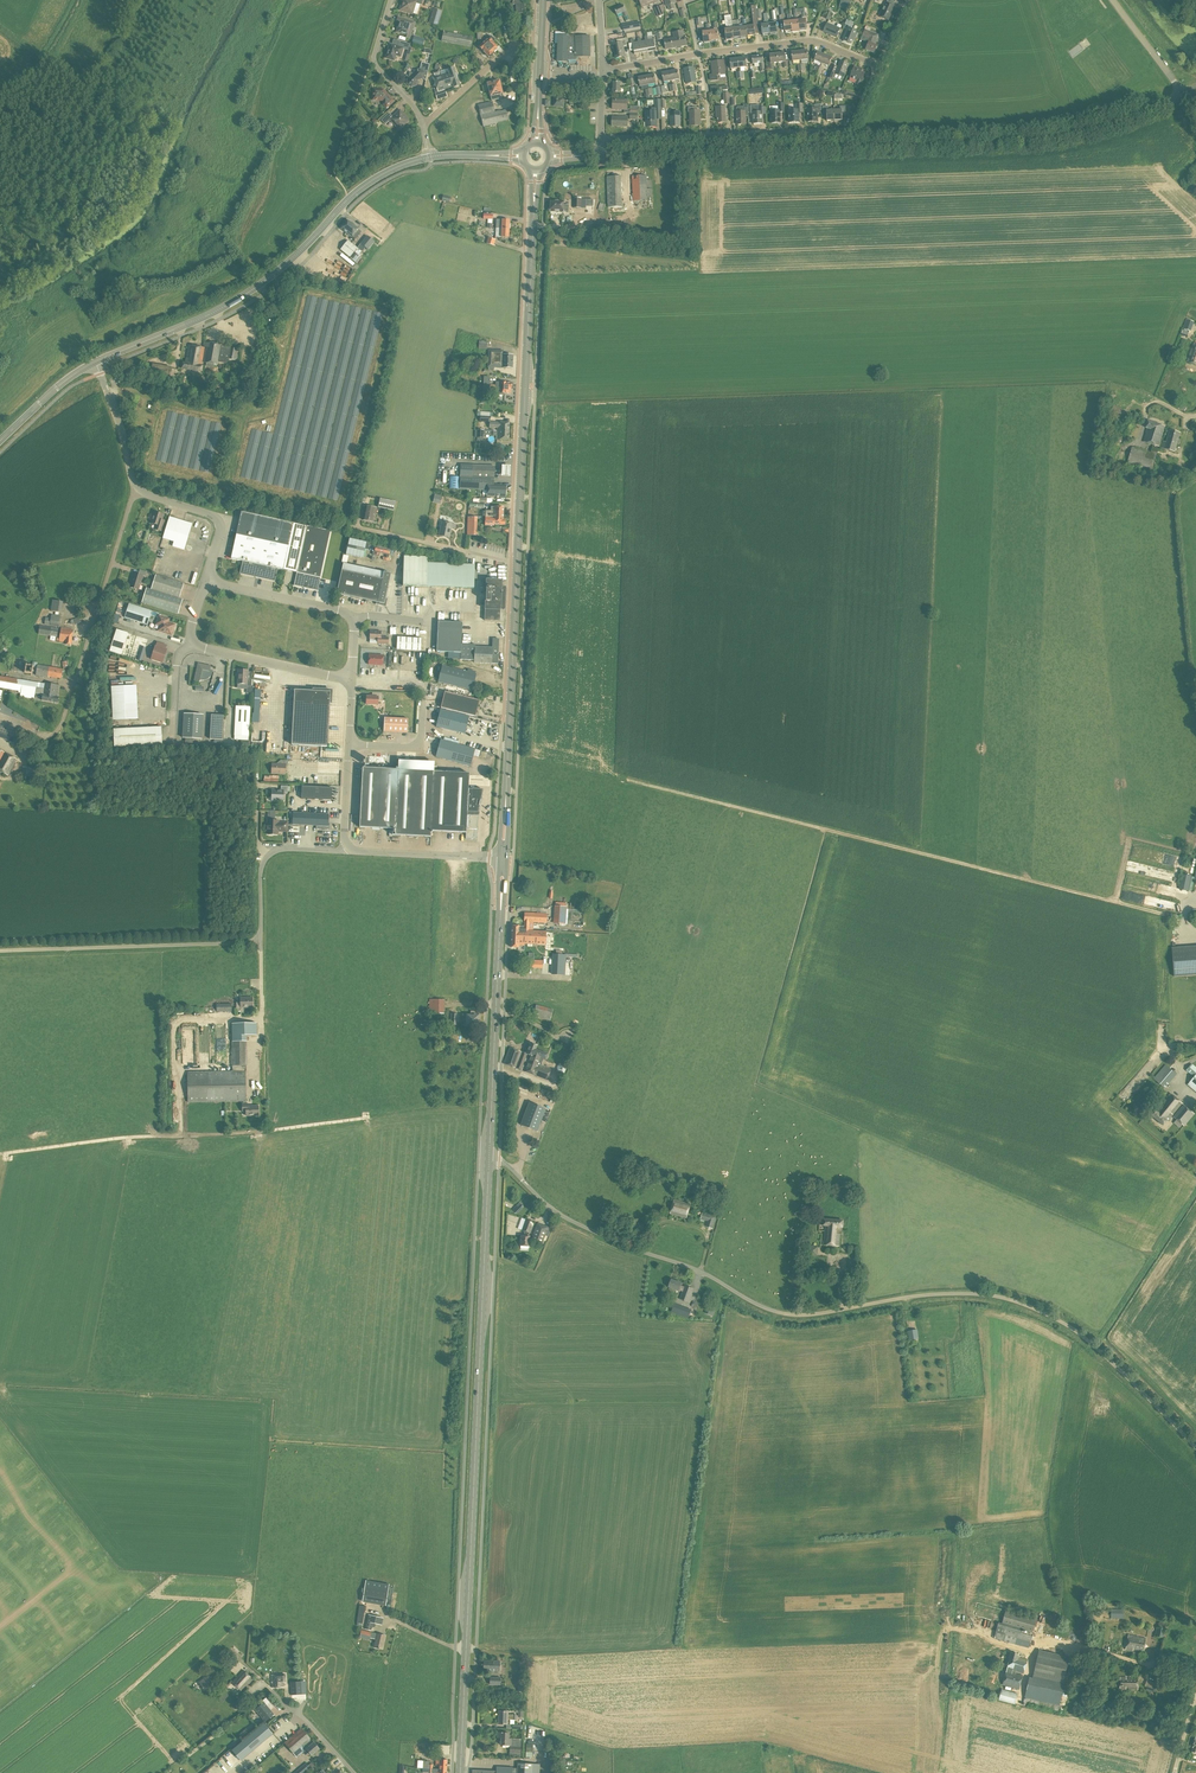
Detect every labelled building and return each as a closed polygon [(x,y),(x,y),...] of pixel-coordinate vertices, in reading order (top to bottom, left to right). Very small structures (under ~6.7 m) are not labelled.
[(423,0),(412,0),(403,0),(400,10),(412,14),(415,3),(422,5),(423,0)] [(522,0),(516,0),(516,4),(515,5),(516,14),(525,14),(524,4),(522,4),(522,0)] [(674,4),(676,3),(675,0),(665,0),(667,6),(669,11),(675,9),(674,4)] [(852,0),(841,0),(839,7),(848,10),(852,0)] [(895,2),(890,0),(888,0),(887,3),(886,3),(880,17),(890,21),(896,7),(894,6),(895,2)] [(628,15),(626,11),(624,5),(614,9),(617,15),(622,13),(623,17),(628,15)] [(658,17),(663,14),(660,6),(654,8),(658,17)] [(433,9),(429,23),(437,26),(442,11),(433,8),(433,9)] [(775,16),(779,16),(778,8),(774,9),(775,11),(771,12),(772,23),(769,24),(770,33),(777,33),(776,23),(775,16)] [(798,15),(801,15),(802,17),(805,17),(804,8),(797,9),(798,15)] [(799,20),(798,15),(797,9),(793,9),(795,21),(791,21),(792,31),(799,30),(798,20),(799,20)] [(768,13),(764,14),(764,15),(764,21),(764,24),(762,25),(763,34),(770,33),(769,24),(768,13)] [(791,21),(791,14),(787,14),(788,21),(784,22),(785,32),(792,31),(791,21)] [(734,38),(732,25),(731,15),(724,16),(726,26),(729,26),(729,29),(725,29),(726,39),(734,38)] [(410,39),(415,22),(403,19),(402,22),(399,21),(396,32),(407,35),(406,38),(410,39)] [(748,36),(747,26),(746,19),(742,19),(743,24),(742,24),(743,27),(740,27),(739,27),(741,37),(748,36)] [(798,20),(799,30),(807,29),(806,19),(799,20),(798,20)] [(739,27),(740,27),(739,20),(735,20),(735,24),(732,25),(734,38),(741,37),(739,27)] [(624,31),(641,28),(640,21),(622,24),(624,31)] [(836,27),(827,23),(824,32),(830,34),(829,35),(836,38),(840,29),(841,26),(841,25),(838,24),(837,24),(836,27)] [(747,26),(748,36),(755,35),(754,25),(747,26)] [(855,38),(858,32),(848,27),(843,40),(851,44),(854,37),(855,38)] [(875,43),(876,40),(869,37),(871,32),(865,29),(862,36),(868,39),(866,42),(869,43),(866,50),(874,53),(877,46),(873,44),(874,42),(875,43)] [(710,31),(711,41),(719,40),(717,30),(710,31)] [(704,42),(711,41),(710,31),(703,32),(704,42)] [(471,47),(473,37),(443,32),(441,41),(471,47)] [(423,46),(425,39),(413,36),(411,43),(423,46)] [(490,48),(493,52),(496,49),(497,47),(493,42),(495,40),(491,36),(483,43),(485,46),(486,45),(488,47),(487,48),(488,49),(490,48)] [(569,37),(569,36),(559,36),(557,62),(568,62),(568,60),(576,60),(576,57),(590,57),(590,36),(575,37),(569,37)] [(647,40),(649,51),(656,50),(654,39),(648,40),(647,36),(645,37),(644,37),(645,41),(647,40)] [(666,49),(676,47),(674,37),(664,39),(666,49)] [(640,42),(638,42),(634,43),(634,38),(630,39),(631,43),(633,43),(634,54),(642,52),(640,42)] [(647,40),(645,41),(641,41),(641,38),(637,38),(638,42),(640,42),(642,52),(649,51),(647,40)] [(408,50),(409,44),(400,42),(399,47),(390,44),(385,58),(394,61),(396,55),(400,56),(403,48),(408,50)] [(492,53),(493,52),(490,48),(488,49),(487,48),(488,47),(486,45),(485,46),(483,43),(481,42),(479,44),(481,45),(476,49),(480,53),(483,51),(488,57),(489,57),(491,57),(492,56),(492,54),(492,53)] [(616,58),(625,56),(622,42),(613,44),(616,58)] [(799,51),(800,60),(808,59),(807,50),(799,51)] [(792,61),(800,60),(799,51),(791,52),(792,61)] [(822,63),(825,55),(818,52),(814,60),(822,63)] [(777,54),(778,62),(783,62),(783,66),(783,68),(788,67),(787,60),(785,60),(784,53),(777,54)] [(773,63),(778,62),(777,54),(770,54),(770,61),(768,62),(769,69),(774,69),(773,63)] [(765,71),(764,63),(763,55),(752,57),(753,64),(759,63),(760,72),(765,71)] [(825,55),(822,63),(829,66),(833,58),(825,55)] [(738,58),(739,68),(747,67),(746,57),(738,58)] [(731,69),(739,68),(738,58),(730,59),(731,69)] [(710,81),(718,80),(717,75),(726,74),(724,60),(711,62),(712,74),(709,75),(710,81)] [(844,77),(849,64),(840,61),(835,74),(844,77)] [(426,81),(429,64),(421,62),(420,69),(415,71),(414,73),(409,72),(408,78),(407,83),(411,87),(416,85),(417,80),(423,78),(425,81),(426,81)] [(863,83),(865,78),(863,78),(865,73),(861,72),(862,69),(854,66),(850,78),(857,81),(856,84),(860,86),(861,82),(863,83)] [(694,76),(692,67),(684,69),(687,84),(696,82),(695,76),(694,76)] [(453,88),(460,85),(457,77),(457,76),(457,74),(456,74),(454,68),(448,70),(449,73),(441,75),(441,76),(444,84),(443,85),(445,90),(453,87),(453,88)] [(670,71),(672,80),(680,79),(678,70),(670,71)] [(664,82),(672,80),(670,71),(662,73),(664,82)] [(441,76),(441,75),(441,74),(433,77),(438,92),(435,93),(437,99),(447,96),(445,90),(443,85),(444,84),(441,76)] [(646,76),(648,85),(656,83),(654,74),(646,76)] [(640,87),(648,85),(646,76),(638,78),(640,87)] [(491,101),(503,98),(502,93),(499,81),(487,84),(490,96),(491,101)] [(685,92),(686,96),(697,95),(702,94),(701,87),(696,87),(696,91),(687,92),(687,91),(685,92)] [(379,91),(378,89),(373,89),(373,100),(383,100),(383,104),(386,108),(394,101),(383,90),(381,90),(379,91)] [(564,107),(564,97),(560,97),(560,98),(554,98),(554,106),(564,107)] [(646,127),(657,127),(656,112),(661,112),(661,108),(661,99),(654,100),(655,108),(651,108),(651,111),(646,111),(646,127)] [(627,110),(627,100),(621,100),(621,101),(613,101),(613,109),(627,110)] [(803,104),(803,101),(797,101),(797,104),(796,104),(796,110),(789,110),(789,122),(799,122),(799,113),(804,113),(804,104),(803,104)] [(495,111),(492,102),(490,103),(478,106),(483,127),(497,123),(497,122),(509,119),(506,110),(501,111),(500,109),(495,111)] [(737,124),(746,124),(745,113),(748,113),(748,103),(743,104),(744,106),(738,106),(736,108),(736,111),(737,124)] [(771,123),(780,123),(780,112),(784,112),(784,103),(778,103),(778,110),(771,110),(771,123)] [(726,122),(725,106),(716,107),(716,114),(718,114),(718,122),(726,122)] [(753,124),(763,123),(762,114),(766,114),(766,107),(758,107),(758,112),(753,112),(753,124)] [(808,122),(818,121),(817,109),(808,109),(808,122)] [(363,116),(371,125),(380,117),(374,110),(369,115),(367,112),(363,116)] [(827,121),(835,120),(834,110),(827,110),(827,121)] [(834,110),(835,120),(843,120),(842,110),(834,110)] [(408,120),(400,111),(393,117),(389,113),(381,120),(385,124),(390,120),(399,129),(408,120)] [(690,126),(700,126),(700,111),(690,111),(690,126)] [(671,126),(680,126),(680,112),(670,112),(671,126)] [(628,127),(628,117),(619,116),(619,117),(612,117),(612,126),(628,127)] [(647,180),(647,175),(632,176),(633,201),(652,201),(652,180),(647,180)] [(593,204),(593,197),(586,197),(586,199),(581,199),(574,198),(573,208),(581,208),(586,208),(586,204),(593,204)] [(569,212),(569,205),(564,205),(564,201),(551,201),(551,206),(550,207),(550,209),(551,210),(551,211),(564,212),(564,211),(569,212)] [(501,228),(509,229),(509,220),(496,219),(496,228),(501,228)] [(355,240),(358,236),(361,232),(358,229),(358,228),(348,220),(345,224),(341,229),(355,240)] [(509,238),(509,229),(501,228),(496,228),(495,237),(501,237),(509,238)] [(367,249),(373,241),(368,237),(361,245),(367,249)] [(494,246),(495,239),(488,237),(486,244),(494,246)] [(354,246),(353,245),(348,240),(340,250),(350,257),(354,252),(355,252),(350,259),(356,264),(362,257),(359,256),(362,252),(354,246)] [(343,277),(350,280),(352,276),(345,272),(343,277)] [(1191,332),(1194,322),(1186,319),(1181,335),(1187,337),(1187,338),(1189,331),(1191,332)] [(487,349),(488,341),(479,341),(478,349),(487,349)] [(237,360),(238,355),(236,354),(237,348),(221,345),(208,342),(204,363),(217,365),(218,362),(228,364),(228,359),(237,360)] [(1194,343),(1187,362),(1195,365),(1195,344),(1194,343)] [(202,366),(205,348),(188,345),(185,363),(182,363),(181,368),(202,372),(203,366),(202,366)] [(489,350),(488,367),(489,367),(488,370),(494,371),(495,367),(502,368),(512,368),(513,355),(503,355),(503,351),(489,350)] [(169,380),(171,367),(152,364),(150,377),(169,380)] [(492,388),(489,388),(490,377),(483,376),(483,394),(498,395),(500,396),(500,393),(511,394),(511,388),(513,388),(513,383),(512,383),(507,383),(501,382),(495,382),(495,386),(492,386),(492,388)] [(1127,436),(1138,416),(1132,412),(1121,432),(1127,436)] [(1159,447),(1165,426),(1148,421),(1146,428),(1147,428),(1143,442),(1159,447)] [(489,423),(489,428),(497,428),(497,431),(509,431),(509,423),(491,422),(489,423)] [(477,437),(477,438),(483,438),(484,438),(484,435),(490,435),(497,436),(497,439),(508,440),(509,431),(497,431),(490,430),(484,430),(477,429),(477,430),(477,437)] [(1174,452),(1180,433),(1170,430),(1166,442),(1163,441),(1161,448),(1174,452)] [(1152,469),(1158,448),(1152,447),(1150,452),(1132,447),(1126,465),(1137,469),(1138,467),(1142,468),(1143,466),(1152,469)] [(459,489),(506,491),(506,486),(494,485),(494,466),(461,464),(459,489)] [(510,467),(501,467),(501,478),(509,478),(510,467)] [(460,477),(450,477),(449,489),(459,489),(460,477)] [(505,498),(506,491),(491,490),(487,490),(487,496),(500,496),(500,498),(505,498)] [(395,501),(379,499),(377,507),(393,511),(395,501)] [(373,522),(376,508),(365,506),(362,520),(373,522)] [(497,517),(503,517),(503,507),(494,507),(491,507),(491,511),(485,511),(483,511),(483,516),(485,516),(485,517),(492,517),(492,518),(497,518),(497,517)] [(283,570),(294,523),(241,511),(231,558),(243,561),(240,573),(275,581),(277,568),(283,570)] [(162,515),(161,513),(158,512),(157,513),(154,513),(151,523),(155,524),(154,529),(162,532),(165,521),(161,519),(162,515)] [(184,550),(192,523),(169,516),(163,538),(174,542),(172,547),(184,550)] [(497,518),(492,518),(492,517),(485,517),(485,521),(485,526),(494,526),(494,525),(504,525),(504,520),(503,520),(503,517),(497,517),(497,518)] [(455,529),(456,524),(442,522),(439,535),(449,537),(451,528),(455,529)] [(317,590),(330,531),(307,526),(294,585),(317,590)] [(368,550),(370,543),(349,539),(346,554),(363,558),(365,549),(368,550)] [(474,588),(475,564),(427,563),(427,556),(404,556),(403,585),(426,586),(474,588)] [(386,607),(388,598),(385,598),(391,574),(343,563),(337,594),(376,602),(375,604),(386,607)] [(146,576),(147,572),(140,570),(138,574),(134,572),(130,587),(139,590),(143,575),(146,576)] [(179,598),(184,584),(156,575),(151,589),(146,588),(142,603),(178,613),(183,599),(179,598)] [(501,588),(501,580),(486,579),(486,581),(483,581),(483,584),(486,584),(484,620),(500,621),(501,590),(502,589),(501,588)] [(419,615),(425,615),(425,606),(426,606),(426,594),(410,594),(410,604),(419,604),(419,615)] [(61,613),(63,602),(52,600),(51,611),(61,613)] [(148,625),(152,611),(129,604),(125,618),(148,625)] [(462,605),(462,613),(477,613),(477,605),(462,605)] [(58,627),(60,615),(51,614),(50,618),(45,617),(44,625),(58,627)] [(172,635),(175,625),(167,622),(168,618),(159,616),(156,624),(160,625),(158,630),(172,635)] [(458,653),(460,623),(438,621),(437,652),(458,653)] [(460,623),(458,653),(461,653),(460,659),(474,660),(474,662),(498,663),(499,627),(490,626),(489,639),(493,639),(492,648),(475,647),(475,644),(461,644),(462,623),(460,623)] [(57,637),(58,628),(39,625),(38,634),(50,636),(50,640),(55,641),(55,637),(57,637)] [(71,645),(73,630),(61,628),(60,637),(57,637),(56,641),(66,642),(66,644),(71,645)] [(121,655),(128,633),(116,630),(110,651),(121,655)] [(388,644),(389,637),(381,637),(381,632),(370,631),(370,639),(377,639),(377,644),(388,644)] [(420,650),(421,639),(397,637),(397,649),(420,650)] [(156,647),(152,658),(152,659),(152,658),(161,661),(162,661),(161,661),(165,650),(156,647)] [(386,664),(386,657),(382,657),(383,655),(369,654),(368,664),(382,665),(382,664),(386,664)] [(61,678),(63,669),(37,665),(38,663),(27,661),(27,660),(13,657),(11,670),(32,674),(32,671),(36,672),(36,675),(47,677),(48,676),(56,678),(57,677),(61,678)] [(203,679),(205,679),(206,678),(208,677),(209,675),(210,674),(211,672),(209,671),(210,666),(201,664),(197,667),(194,681),(199,682),(199,679),(201,679),(203,679)] [(467,672),(442,666),(438,682),(472,690),(476,674),(475,674),(476,671),(468,669),(467,672)] [(251,687),(252,679),(248,679),(248,670),(238,670),(238,672),(237,675),(238,676),(238,684),(247,684),(246,693),(251,693),(251,687)] [(36,682),(0,677),(0,688),(19,691),(18,693),(20,693),(20,697),(34,699),(35,694),(36,682)] [(35,694),(42,695),(44,683),(36,682),(35,694)] [(138,716),(137,682),(111,683),(113,717),(138,716)] [(58,703),(59,698),(57,698),(59,686),(45,683),(42,700),(58,703)] [(327,747),(330,692),(294,690),(291,744),(327,747)] [(479,700),(445,692),(441,708),(452,711),(475,716),(479,700)] [(378,705),(378,697),(366,696),(366,704),(378,705)] [(248,736),(250,707),(236,706),(234,735),(248,736)] [(469,716),(440,709),(436,727),(465,734),(469,716)] [(12,716),(33,726),(36,720),(14,710),(12,716)] [(223,740),(224,716),(211,715),(210,739),(223,740)] [(407,733),(408,719),(384,718),(384,732),(407,733)] [(19,732),(0,725),(0,738),(15,743),(19,732)] [(114,747),(162,745),(161,727),(114,729),(114,747)] [(470,767),(475,749),(440,739),(436,757),(470,767)] [(17,759),(0,750),(0,773),(1,771),(8,775),(17,759)] [(397,766),(433,767),(434,757),(397,756),(397,766)] [(289,764),(289,760),(282,760),(281,764),(273,763),(272,773),(286,774),(287,764),(289,764)] [(37,778),(38,769),(27,767),(26,777),(37,778)] [(433,783),(398,781),(398,770),(362,768),(359,827),(395,829),(394,835),(430,837),(430,831),(466,833),(465,838),(472,839),(475,829),(477,830),(477,816),(477,815),(477,812),(478,812),(483,789),(472,789),(468,789),(469,773),(433,772),(433,783)] [(288,793),(288,786),(282,785),(281,789),(272,789),(271,801),(283,801),(284,792),(288,793)] [(331,801),(332,788),(302,786),(301,799),(331,801)] [(329,830),(330,823),(328,823),(329,815),(290,812),(290,817),(293,817),(292,824),(316,825),(316,829),(329,830)] [(278,834),(278,830),(278,820),(268,820),(267,834),(268,834),(269,835),(272,835),(273,834),(278,834)] [(1187,891),(1191,876),(1182,874),(1179,888),(1177,888),(1172,907),(1180,909),(1184,890),(1187,891)] [(529,930),(533,930),(533,922),(547,923),(547,914),(524,913),(523,929),(519,928),(519,926),(512,925),(511,938),(518,939),(518,936),(522,936),(523,936),(523,934),(525,934),(525,930),(529,931),(529,930)] [(533,931),(533,930),(529,930),(529,931),(525,930),(525,934),(523,934),(523,936),(522,936),(518,936),(518,939),(511,938),(511,947),(518,948),(518,945),(525,946),(525,943),(546,945),(546,931),(533,931)] [(1174,977),(1195,975),(1195,946),(1172,948),(1174,977)] [(529,963),(529,967),(542,968),(543,960),(534,960),(534,953),(529,953),(528,963),(529,963)] [(564,958),(553,958),(552,976),(563,977),(564,958)] [(240,1007),(252,1007),(252,997),(240,997),(240,1007)] [(216,1012),(232,1011),(232,1004),(216,1004),(216,1012)] [(549,1021),(553,1010),(537,1005),(533,1016),(549,1021)] [(478,1015),(478,1011),(471,1011),(471,1014),(466,1014),(461,1014),(461,1025),(466,1025),(466,1026),(478,1027),(478,1022),(479,1022),(480,1016),(479,1016),(479,1015),(478,1015)] [(232,1023),(232,1041),(245,1041),(245,1035),(255,1035),(255,1023),(232,1023)] [(545,1060),(547,1053),(536,1049),(537,1045),(530,1043),(526,1054),(510,1047),(504,1063),(522,1071),(547,1080),(551,1069),(541,1065),(542,1060),(545,1060)] [(220,1059),(228,1059),(227,1045),(219,1045),(220,1059)] [(567,1066),(559,1063),(556,1071),(564,1074),(567,1066)] [(1192,1064),(1186,1071),(1194,1077),(1187,1085),(1195,1092),(1195,1067),(1192,1064)] [(243,1103),(247,1103),(247,1101),(246,1101),(246,1100),(245,1065),(232,1065),(232,1071),(188,1072),(188,1102),(243,1101),(243,1103)] [(1172,1071),(1166,1065),(1162,1069),(1173,1079),(1176,1074),(1173,1072),(1175,1070),(1174,1069),(1172,1071)] [(1164,1088),(1169,1083),(1158,1074),(1151,1082),(1161,1091),(1164,1088)] [(1163,1126),(1181,1103),(1171,1093),(1160,1107),(1158,1106),(1155,1110),(1151,1115),(1163,1126)] [(247,1103),(243,1103),(242,1103),(242,1111),(246,1111),(246,1115),(258,1115),(258,1106),(247,1106),(247,1103)] [(537,1131),(545,1109),(529,1103),(520,1125),(537,1131)] [(1176,1136),(1194,1114),(1183,1105),(1172,1117),(1176,1120),(1168,1130),(1176,1136)] [(686,1217),(690,1204),(674,1200),(671,1213),(686,1217)] [(517,1214),(523,1207),(519,1202),(512,1209),(517,1214)] [(713,1229),(716,1216),(703,1212),(701,1219),(707,1221),(706,1227),(713,1229)] [(530,1233),(534,1222),(525,1219),(521,1230),(524,1231),(524,1236),(521,1236),(520,1245),(529,1246),(529,1236),(528,1236),(528,1233),(530,1233)] [(843,1228),(844,1221),(824,1219),(823,1226),(826,1226),(823,1244),(839,1246),(840,1235),(842,1235),(843,1228)] [(542,1244),(548,1227),(537,1223),(531,1240),(542,1244)] [(684,1287),(681,1285),(682,1283),(672,1279),(669,1287),(679,1291),(679,1290),(682,1291),(679,1299),(689,1303),(694,1289),(684,1285),(684,1287)] [(714,1312),(717,1306),(708,1303),(706,1309),(714,1312)] [(682,1316),(684,1309),(677,1306),(674,1313),(682,1316)] [(909,1340),(918,1338),(917,1329),(908,1331),(909,1340)] [(363,1595),(362,1602),(379,1604),(386,1605),(388,1591),(365,1587),(364,1588),(363,1595)] [(365,1610),(366,1606),(359,1605),(356,1625),(362,1626),(364,1610),(365,1610)] [(1124,1619),(1124,1609),(1111,1609),(1111,1619),(1115,1619),(1115,1618),(1124,1619)] [(1033,1633),(1037,1619),(1006,1611),(1002,1623),(999,1622),(994,1638),(1028,1647),(1031,1636),(1021,1633),(1022,1630),(1033,1633)] [(381,1625),(383,1618),(368,1614),(364,1629),(371,1631),(372,1627),(374,1627),(375,1624),(381,1625)] [(1164,1637),(1166,1629),(1157,1627),(1155,1635),(1164,1637)] [(382,1649),(385,1636),(377,1634),(371,1632),(361,1629),(359,1637),(369,1640),(370,1638),(375,1639),(374,1647),(382,1649)] [(1143,1652),(1146,1638),(1128,1634),(1126,1650),(1132,1652),(1133,1650),(1143,1652)] [(1060,1705),(1065,1683),(1063,1683),(1063,1682),(1069,1657),(1039,1650),(1033,1676),(1040,1677),(1038,1685),(1028,1683),(1023,1703),(1058,1710),(1059,1707),(1054,1706),(1055,1704),(1060,1705)] [(1023,1674),(1027,1660),(1018,1657),(1019,1655),(1011,1653),(1006,1669),(1007,1669),(1002,1685),(1006,1686),(1005,1689),(1011,1691),(1011,1687),(1019,1689),(1023,1675),(1016,1673),(1016,1672),(1023,1674)] [(499,1672),(499,1662),(484,1661),(483,1670),(499,1672)] [(249,1684),(253,1680),(243,1670),(232,1682),(241,1691),(248,1682),(249,1684)] [(205,1690),(214,1683),(207,1675),(198,1682),(205,1690)] [(271,1688),(283,1687),(283,1683),(285,1683),(285,1675),(271,1675),(271,1688)] [(1138,1690),(1138,1678),(1126,1678),(1126,1677),(1120,1677),(1120,1689),(1138,1690)] [(1162,1679),(1156,1677),(1152,1688),(1158,1690),(1161,1683),(1160,1683),(1162,1679)] [(291,1695),(301,1694),(300,1681),(290,1682),(291,1695)] [(224,1699),(228,1694),(226,1692),(228,1691),(222,1686),(216,1691),(221,1696),(224,1699)] [(1015,1704),(1017,1694),(1001,1690),(999,1700),(1015,1704)] [(270,1702),(266,1697),(262,1701),(263,1702),(254,1710),(265,1722),(270,1718),(271,1719),(275,1715),(274,1714),(266,1705),(270,1702)] [(243,1709),(247,1706),(242,1701),(238,1704),(243,1709)] [(516,1720),(517,1715),(508,1714),(508,1711),(498,1711),(498,1724),(507,1724),(507,1719),(516,1720)] [(254,1749),(273,1734),(263,1723),(245,1738),(254,1749)] [(312,1743),(310,1741),(311,1739),(301,1728),(284,1743),(297,1757),(303,1752),(305,1755),(309,1752),(312,1755),(319,1749),(313,1742),(312,1743)] [(510,1739),(508,1738),(509,1733),(498,1732),(497,1738),(500,1738),(500,1745),(510,1746),(509,1752),(520,1752),(521,1739),(510,1738),(510,1739)] [(235,1750),(239,1756),(249,1750),(245,1743),(235,1750)] [(221,1757),(231,1770),(241,1762),(230,1749),(221,1757)] [(439,1769),(446,1769),(447,1760),(440,1759),(440,1760),(436,1759),(435,1765),(439,1766),(439,1769)] [(435,1769),(435,1768),(435,1766),(432,1766),(432,1764),(429,1764),(429,1761),(417,1760),(417,1768),(422,1768),(435,1769)] [(310,1767),(306,1762),(294,1772),(304,1772),(310,1767)] [(540,1764),(517,1763),(516,1768),(512,1768),(496,1767),(496,1771),(472,1770),(472,1772),(539,1772),(540,1764)]
